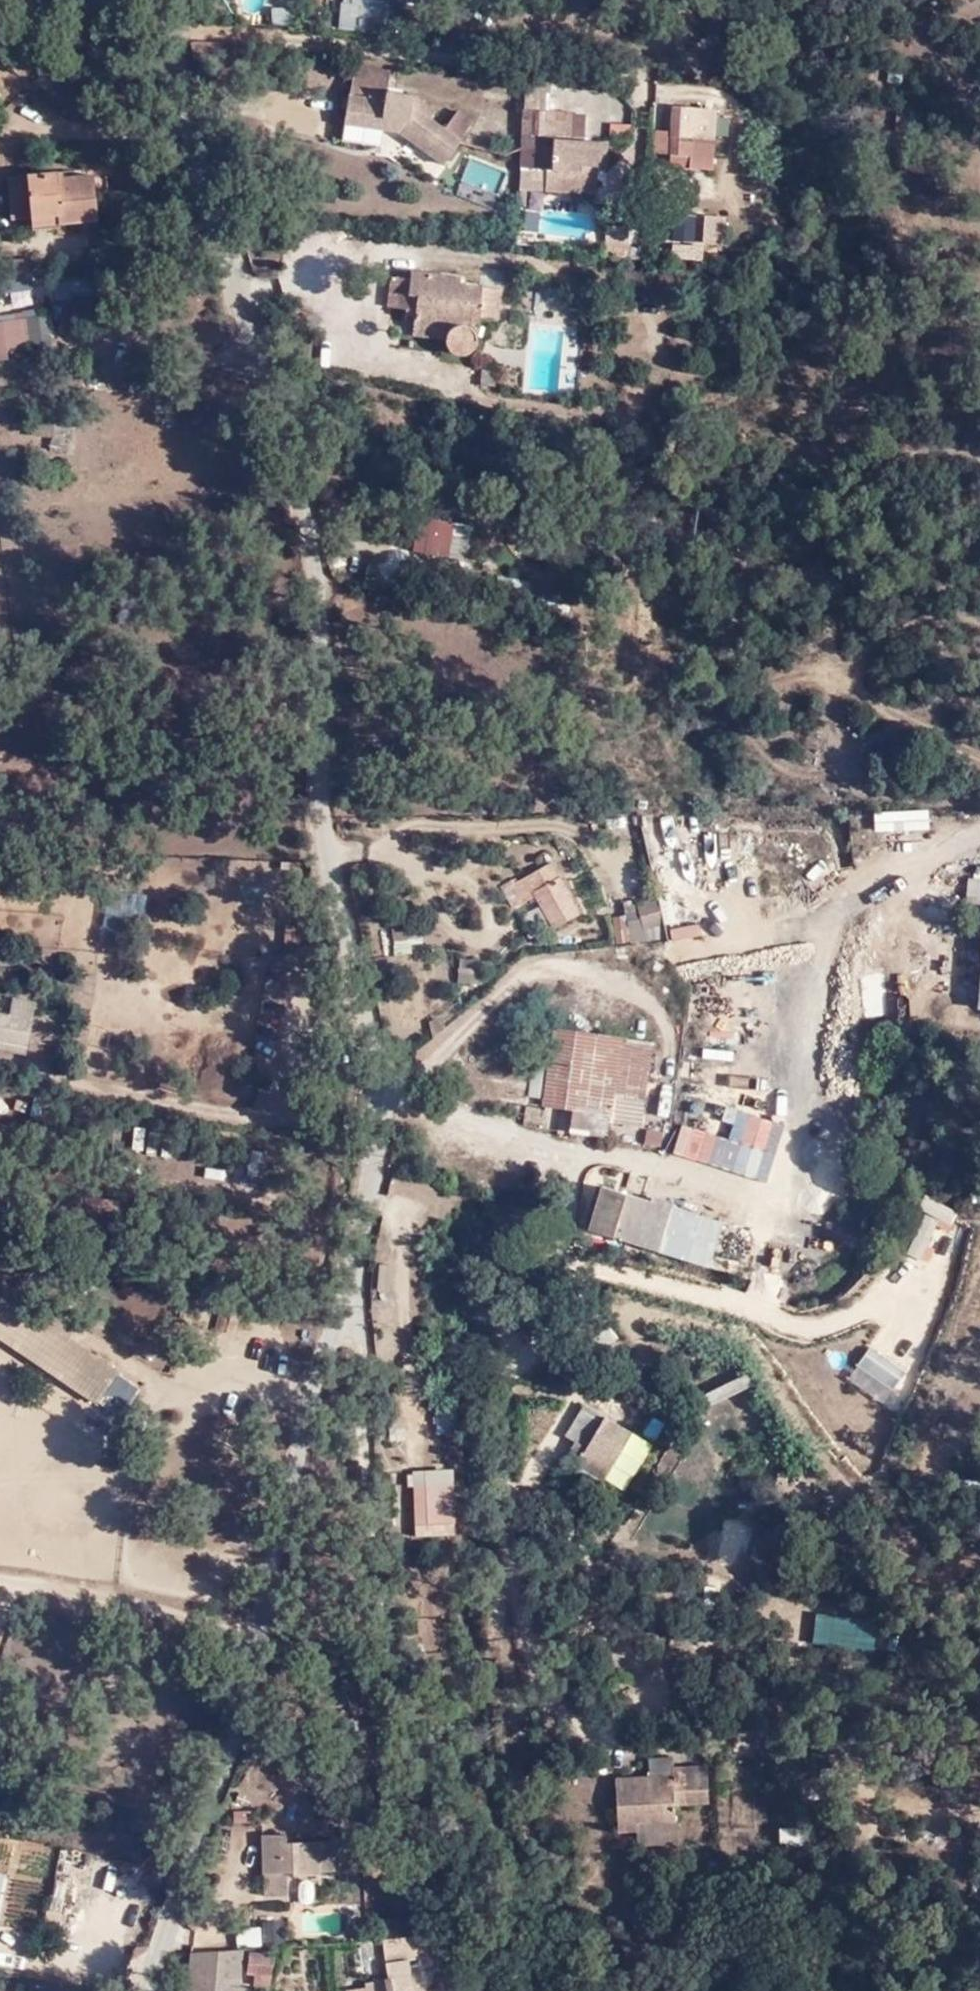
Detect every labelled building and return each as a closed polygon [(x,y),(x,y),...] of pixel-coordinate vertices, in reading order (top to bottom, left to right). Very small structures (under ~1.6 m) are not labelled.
[(397,36),(400,0),(352,0),(351,7),(360,8),(358,32),(397,36)] [(389,66),(354,63),(347,121),(401,129),(443,159),(472,117),(457,107),(443,124),(430,115),(433,108),(408,89),(387,87),(389,66)] [(526,84),(524,108),(552,111),(553,86),(526,84)] [(670,155),(693,157),(693,140),(714,140),(716,110),(672,107),(670,155)] [(524,108),(520,167),(545,169),(544,191),(577,193),(580,168),(594,168),(596,143),(568,141),(551,139),(554,112),(552,111),(524,108)] [(570,112),(554,112),(551,139),(568,141),(570,112)] [(631,114),(608,116),(610,137),(633,134),(631,114)] [(693,140),(693,157),(714,158),(714,140),(693,140)] [(596,143),(594,168),(606,169),(607,144),(596,143)] [(7,212),(31,212),(60,211),(61,217),(94,216),(94,177),(55,178),(55,170),(5,171),(7,212)] [(60,211),(31,212),(31,227),(62,226),(61,217),(60,211)] [(702,211),(672,211),(671,241),(702,242),(702,211)] [(703,213),(703,243),(727,243),(727,213),(703,213)] [(627,259),(630,238),(631,230),(606,227),(603,257),(627,259)] [(647,261),(648,239),(630,238),(627,259),(647,261)] [(697,256),(697,242),(674,241),(674,255),(697,256)] [(429,315),(429,325),(464,331),(462,346),(462,361),(474,370),(486,367),(492,355),(494,334),(514,337),(519,297),(477,290),(476,282),(423,274),(422,284),(406,282),(402,311),(429,315)] [(56,298),(93,297),(93,278),(55,279),(56,298)] [(7,289),(8,308),(46,306),(45,287),(7,289)] [(38,315),(0,320),(0,359),(22,356),(22,348),(40,345),(65,341),(60,312),(38,315)] [(464,331),(429,325),(427,340),(462,346),(464,331)] [(416,554),(449,566),(461,535),(428,523),(416,554)] [(926,810),(873,815),(874,832),(928,828),(926,810)] [(550,857),(516,875),(525,893),(534,888),(553,924),(578,911),(550,857)] [(979,927),(979,858),(977,858),(975,870),(969,870),(963,925),(979,927)] [(666,935),(688,936),(688,909),(726,909),(727,891),(667,890),(666,935)] [(119,891),(119,916),(145,916),(146,892),(119,891)] [(662,927),(657,899),(638,902),(639,911),(642,929),(662,927)] [(642,929),(639,911),(625,914),(629,936),(642,935),(642,929)] [(629,936),(625,914),(612,915),(615,943),(630,942),(629,936)] [(0,1019),(0,1057),(22,1060),(31,1006),(7,1002),(3,1020),(0,1019)] [(558,1026),(552,1061),(546,1097),(545,1103),(576,1107),(572,1127),(606,1132),(609,1112),(642,1115),(653,1038),(646,1037),(594,1031),(558,1026)] [(546,1097),(552,1061),(464,1048),(459,1089),(531,1099),(532,1095),(546,1097)] [(661,1148),(663,1130),(643,1128),(641,1145),(661,1148)] [(589,1227),(596,1230),(602,1185),(589,1227)] [(602,1185),(596,1230),(613,1236),(627,1192),(602,1185)] [(627,1192),(613,1236),(660,1249),(673,1206),(627,1192)] [(926,1261),(936,1227),(950,1231),(957,1208),(921,1197),(904,1255),(926,1261)] [(723,1221),(673,1206),(660,1249),(711,1264),(723,1221)] [(714,1254),(710,1268),(737,1276),(741,1262),(714,1254)] [(33,1361),(54,1331),(0,1296),(0,1339),(33,1361)] [(54,1331),(33,1361),(94,1403),(97,1399),(115,1373),(118,1368),(55,1329),(54,1331)] [(115,1373),(97,1399),(120,1412),(137,1388),(115,1373)] [(582,1459),(604,1473),(622,1444),(632,1451),(641,1435),(608,1416),(591,1443),(587,1441),(581,1451),(584,1452),(582,1459)] [(454,1538),(454,1475),(415,1475),(416,1537),(454,1538)] [(832,1619),(829,1631),(854,1637),(857,1625),(832,1619)] [(639,1817),(675,1817),(676,1800),(676,1787),(685,1787),(684,1799),(708,1799),(708,1762),(672,1763),(672,1770),(613,1772),(617,1827),(639,1825),(639,1817)] [(676,1787),(676,1800),(684,1799),(685,1787),(676,1787)] [(675,1835),(675,1817),(639,1817),(639,1825),(639,1836),(675,1835)] [(289,1836),(265,1837),(267,1873),(268,1894),(293,1893),(293,1878),(317,1878),(316,1873),(335,1872),(333,1842),(289,1843),(289,1836)] [(127,1879),(130,1862),(87,1855),(84,1872),(127,1879)] [(55,1879),(49,1913),(64,1915),(69,1882),(55,1879)] [(260,1942),(282,1940),(279,1919),(257,1922),(260,1942)] [(410,1959),(431,1956),(429,1934),(388,1938),(394,1990),(415,1990),(410,1959)] [(192,1957),(188,1990),(235,1990),(239,1952),(192,1957)] [(254,1976),(272,1978),(273,1959),(249,1957),(247,1976),(254,1976)] [(270,1989),(272,1978),(254,1976),(253,1987),(270,1989)]
